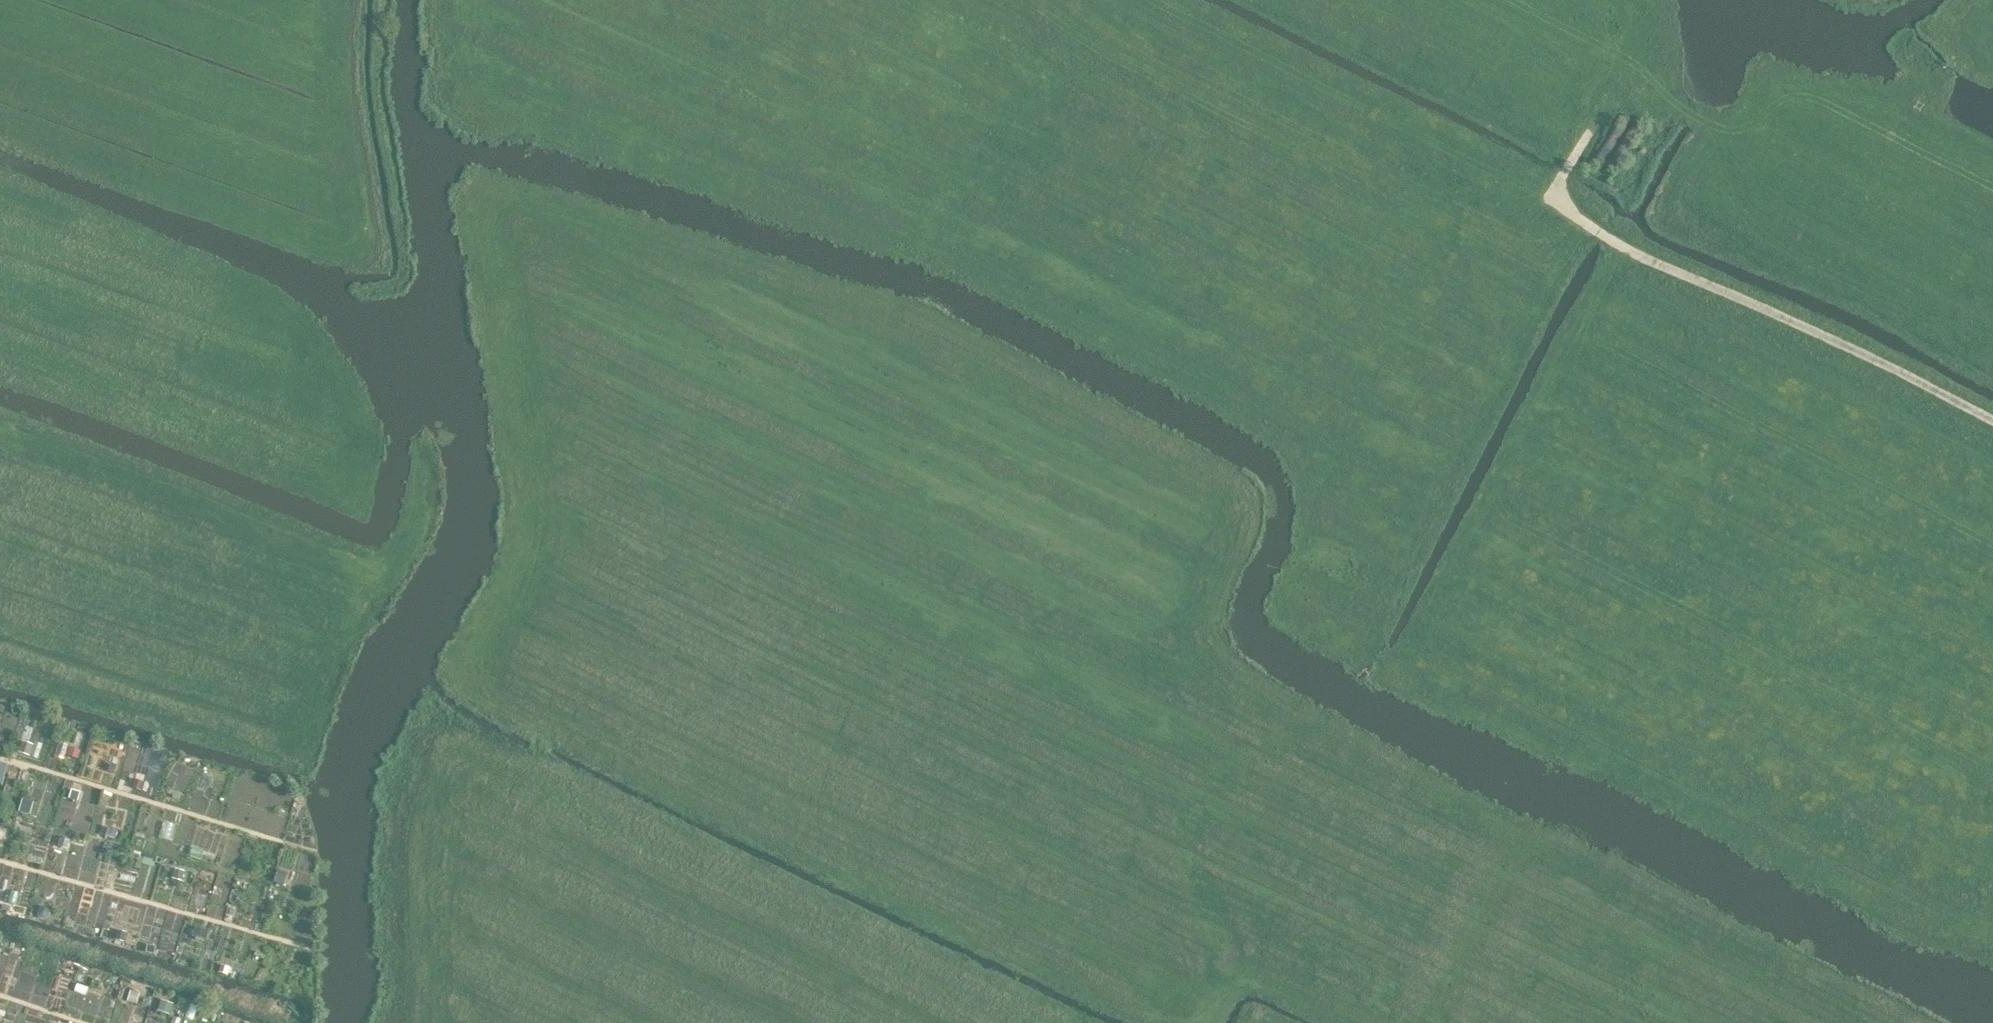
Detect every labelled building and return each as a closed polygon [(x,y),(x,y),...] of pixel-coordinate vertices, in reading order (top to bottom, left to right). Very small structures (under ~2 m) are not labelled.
[(20,739),(17,750),(28,754),(32,743),(20,739)] [(277,869),(273,880),(282,884),(286,873),(277,869)]
